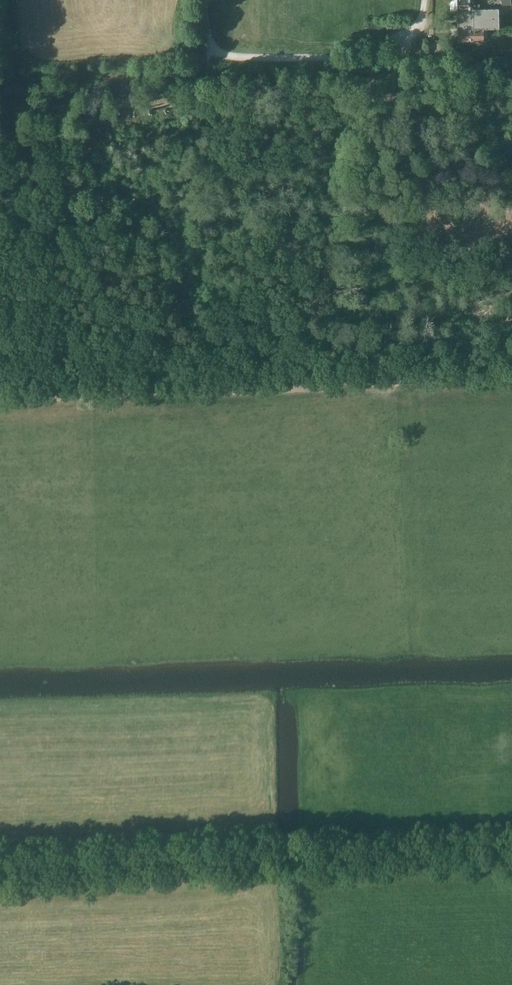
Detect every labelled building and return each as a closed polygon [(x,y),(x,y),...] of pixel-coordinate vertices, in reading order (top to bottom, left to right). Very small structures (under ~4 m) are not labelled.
[(474,0),(457,0),(457,9),(480,9),(479,4),(474,4),(474,0)] [(458,29),(484,29),(499,28),(499,8),(480,9),(457,9),(458,29)] [(481,41),(482,40),(484,40),(484,29),(458,29),(458,41),(477,40),(478,41),(481,41)]
